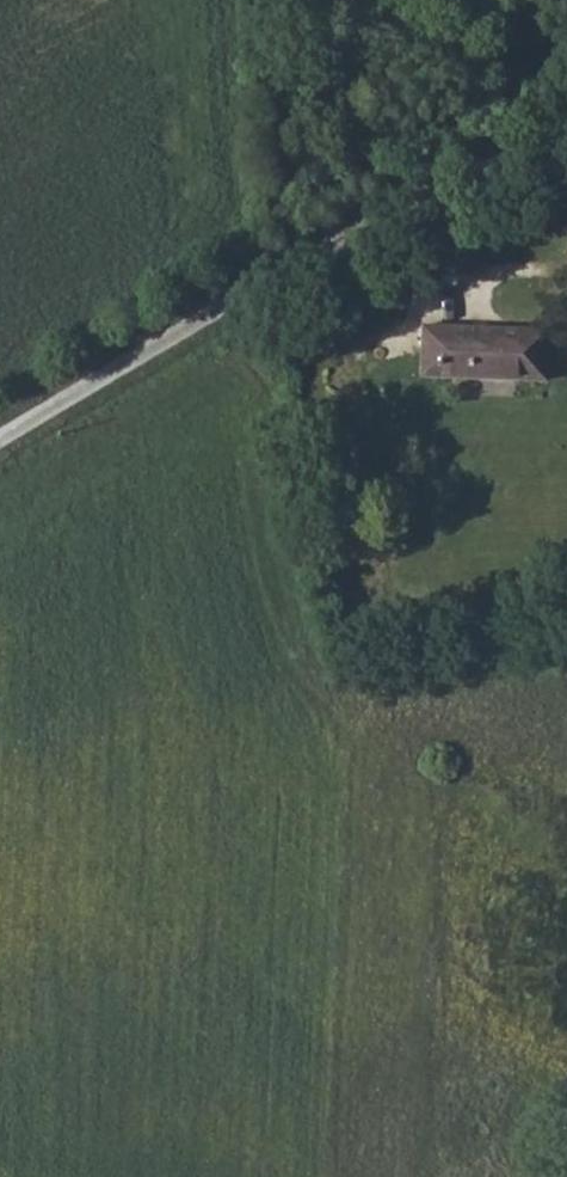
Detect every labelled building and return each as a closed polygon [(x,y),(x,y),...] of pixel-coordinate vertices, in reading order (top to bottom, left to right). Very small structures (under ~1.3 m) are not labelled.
[(557,231),(566,234),(566,202),(557,231)] [(531,309),(407,310),(408,360),(533,358),(531,309)]
